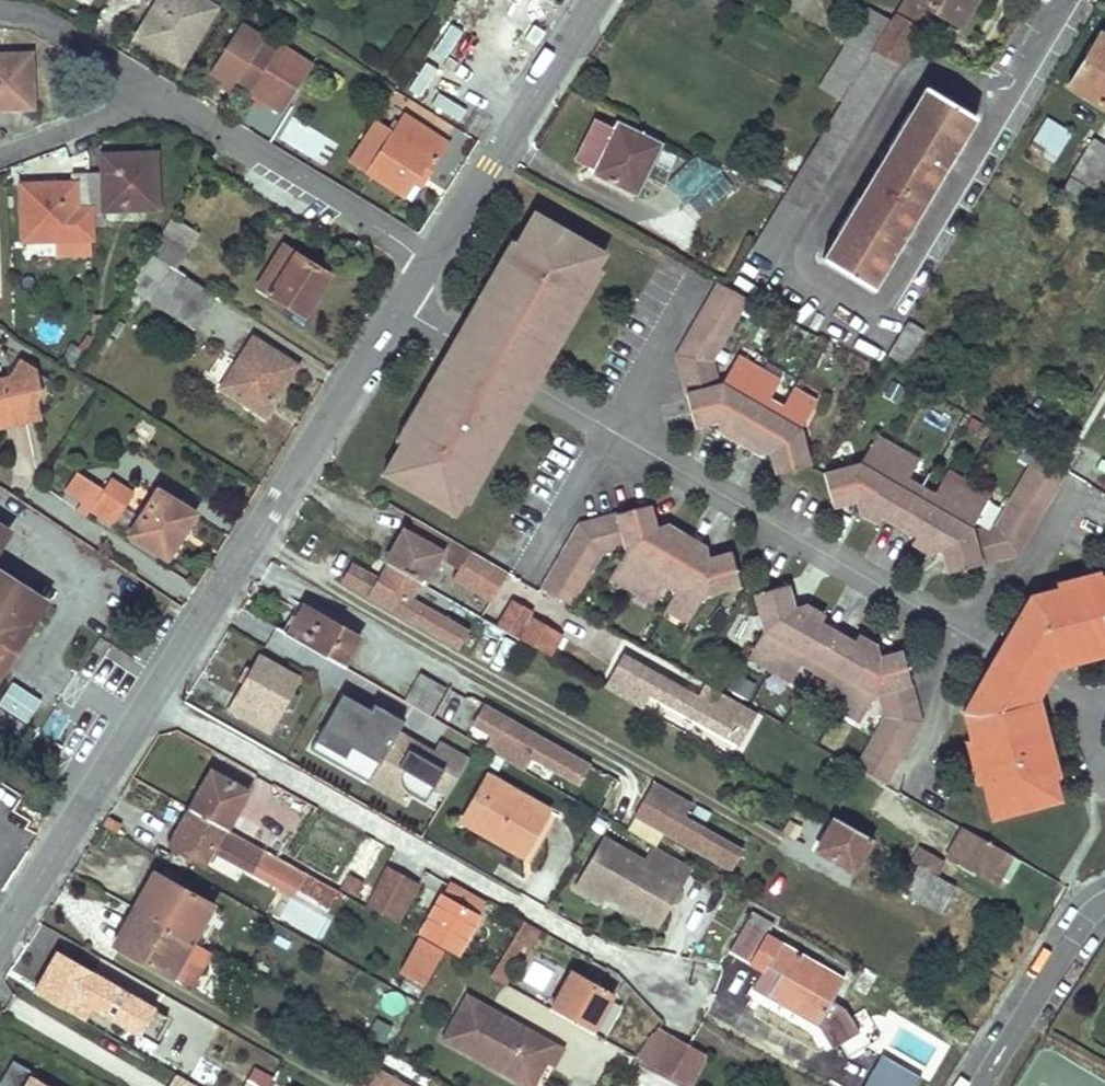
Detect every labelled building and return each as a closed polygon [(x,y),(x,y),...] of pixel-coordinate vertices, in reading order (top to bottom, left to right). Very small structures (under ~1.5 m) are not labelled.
[(135,36),(174,61),(193,31),(199,34),(215,8),(202,0),(158,0),(135,36)] [(751,249),(775,263),(930,10),(958,27),(974,0),(907,0),(891,24),(867,11),(839,57),(860,70),(841,100),(751,249)] [(249,88),(273,51),(259,42),(262,37),(239,22),(207,71),(230,86),(235,79),(249,88)] [(288,28),(277,45),(305,63),(316,46),(288,28)] [(199,34),(193,31),(174,61),(180,64),(199,34)] [(1097,38),(1067,87),(1104,109),(1104,42),(1097,38)] [(249,88),(248,90),(281,110),(309,66),(305,63),(277,45),(273,51),(249,88)] [(30,102),(29,55),(0,56),(0,104),(30,102)] [(860,70),(839,57),(820,87),(841,100),(860,70)] [(393,88),(376,117),(392,126),(402,109),(437,129),(443,117),(393,88)] [(975,118),(925,88),(823,260),(873,289),(975,118)] [(380,151),(366,171),(409,199),(446,143),(404,116),(393,131),(380,151)] [(1047,120),(1030,148),(1051,163),(1069,133),(1047,120)] [(365,141),(380,151),(393,131),(378,121),(365,141)] [(658,146),(618,126),(594,174),(635,194),(658,146)] [(1093,139),(1069,181),(1070,181),(1097,198),(1098,196),(1099,194),(1104,185),(1104,147),(1093,139)] [(21,185),(22,239),(67,239),(88,238),(89,209),(154,208),(153,154),(102,156),(102,174),(72,174),(72,184),(21,185)] [(1089,210),(1097,198),(1070,181),(1062,194),(1089,210)] [(528,402),(602,274),(597,270),(605,256),(533,214),(518,241),(508,243),(444,356),(528,402)] [(158,234),(147,252),(173,269),(184,251),(158,234)] [(67,239),(67,242),(68,253),(89,252),(88,238),(67,239)] [(282,247),(265,273),(276,280),(268,293),(303,315),(329,276),(282,247)] [(147,252),(130,280),(153,294),(156,289),(199,316),(212,294),(173,269),(147,252)] [(276,280),(265,273),(257,286),(268,293),(276,280)] [(748,298),(728,287),(718,282),(710,298),(739,314),(748,298)] [(199,316),(156,289),(153,294),(149,300),(191,328),(199,316)] [(731,327),(739,314),(710,298),(703,310),(731,327)] [(731,327),(703,310),(695,324),(723,340),(731,327)] [(91,312),(92,340),(107,317),(91,312)] [(907,323),(888,356),(904,366),(923,333),(907,323)] [(723,340),(695,324),(687,337),(715,354),(723,340)] [(715,354),(687,337),(675,358),(711,363),(711,361),(715,354)] [(252,339),(222,387),(256,410),(256,409),(264,398),(272,402),(295,365),(252,339)] [(470,504),(528,402),(444,356),(396,439),(395,440),(398,448),(382,476),(455,516),(464,501),(470,504)] [(711,370),(711,363),(675,358),(681,380),(712,371),(711,370)] [(792,395),(813,407),(815,403),(738,358),(736,363),(756,375),(792,395)] [(6,427),(18,424),(22,418),(35,398),(38,392),(34,370),(19,361),(5,382),(1,379),(0,380),(0,423),(6,427)] [(716,387),(712,383),(710,388),(685,395),(694,428),(718,421),(723,419),(729,423),(756,375),(736,363),(735,363),(723,383),(722,385),(716,387)] [(712,383),(714,377),(712,371),(681,380),(685,395),(710,388),(712,383)] [(756,375),(729,423),(733,425),(731,429),(761,447),(764,444),(792,395),(756,375)] [(792,395),(764,444),(767,445),(769,451),(776,476),(809,467),(800,430),(813,407),(792,395)] [(35,398),(22,418),(39,414),(35,398)] [(256,409),(256,410),(264,416),(272,402),(264,398),(256,409)] [(1051,422),(1028,410),(1017,427),(1040,440),(1051,422)] [(723,419),(718,421),(722,435),(757,454),(769,451),(767,445),(764,444),(761,447),(731,429),(733,425),(729,423),(723,419)] [(875,438),(872,443),(916,469),(920,464),(875,438)] [(832,508),(856,501),(862,500),(866,502),(892,455),(872,443),(859,466),(823,476),(832,508)] [(892,455),(866,502),(871,505),(870,512),(880,518),(898,528),(922,487),(911,480),(916,469),(892,455)] [(1057,490),(1067,473),(1054,466),(1036,456),(1027,472),(1057,490)] [(1048,505),(1057,490),(1027,472),(1017,488),(1048,505)] [(961,496),(983,508),(986,503),(941,477),(939,483),(961,496)] [(89,489),(83,498),(94,504),(90,510),(111,523),(131,492),(109,478),(99,495),(89,489)] [(961,496),(939,483),(932,492),(922,487),(898,528),(916,538),(927,544),(930,540),(934,542),(961,496)] [(1048,505),(1017,488),(1009,501),(1040,519),(1048,505)] [(157,489),(129,533),(166,556),(193,513),(157,489)] [(947,574),(981,566),(975,540),(977,537),(972,533),(971,527),(983,508),(961,496),(934,542),(939,545),(941,549),(942,552),(946,574),(947,574)] [(94,504),(83,498),(75,510),(85,517),(90,510),(94,504)] [(862,500),(856,501),(859,517),(875,526),(880,518),(870,512),(871,505),(866,502),(862,500)] [(1031,534),(1040,519),(1009,501),(1001,516),(1031,534)] [(634,587),(663,539),(656,535),(655,531),(648,506),(614,515),(621,540),(617,547),(622,548),(624,554),(612,575),(634,587)] [(621,540),(614,515),(600,519),(608,552),(615,550),(617,547),(621,540)] [(1031,534),(1001,516),(994,528),(1018,557),(1031,534)] [(471,551),(414,518),(405,533),(440,553),(437,558),(460,571),(471,551)] [(608,552),(600,519),(579,525),(600,554),(608,552)] [(600,554),(579,525),(567,546),(565,549),(593,566),(600,554)] [(701,561),(707,559),(703,547),(669,527),(655,531),(656,535),(663,539),(664,535),(694,552),(692,556),(697,558),(701,561)] [(1018,557),(994,528),(988,529),(996,562),(1018,557)] [(996,562),(988,529),(981,531),(977,537),(975,540),(981,566),(996,562)] [(403,533),(386,562),(423,582),(437,558),(440,553),(405,533),(403,533)] [(663,539),(634,587),(635,587),(636,587),(669,607),(669,606),(697,558),(692,556),(694,552),(664,535),(663,539)] [(927,544),(916,538),(912,547),(926,556),(942,552),(941,549),(939,545),(934,542),(930,540),(927,544)] [(593,566),(565,549),(557,563),(586,580),(593,566)] [(507,571),(471,551),(460,571),(456,577),(479,590),(488,574),(501,581),(507,571)] [(701,561),(697,558),(669,606),(691,619),(703,597),(741,587),(731,553),(707,559),(701,561)] [(586,580),(557,563),(548,577),(578,594),(586,580)] [(1102,576),(1099,569),(1056,581),(1057,587),(1031,595),(1011,630),(1071,664),(1104,655),(1104,575),(1102,576)] [(541,590),(507,571),(501,581),(538,603),(545,592),(541,590)] [(43,602),(0,574),(0,668),(43,602)] [(669,607),(636,587),(635,587),(634,587),(612,575),(609,580),(687,625),(691,619),(669,606),(669,607)] [(578,594),(548,577),(541,590),(545,592),(571,607),(578,594)] [(787,586),(756,596),(765,632),(752,654),(795,679),(802,669),(813,675),(824,681),(818,692),(863,717),(876,695),(884,699),(887,693),(911,687),(902,653),(879,659),(875,660),(864,654),(865,650),(855,644),(819,624),(810,619),(806,621),(795,615),(793,610),(787,586)] [(808,606),(793,610),(795,615),(806,621),(810,619),(819,624),(824,615),(808,606)] [(303,610),(287,637),(342,668),(357,641),(303,610)] [(561,633),(529,615),(518,636),(550,654),(561,633)] [(729,634),(746,639),(751,621),(734,617),(729,634)] [(1060,776),(1039,694),(1054,669),(1071,664),(1011,630),(964,712),(971,738),(964,740),(976,785),(981,783),(991,818),(1060,801),(1056,782),(1059,781),(1060,776)] [(860,636),(855,644),(865,650),(864,654),(875,660),(879,659),(876,644),(860,636)] [(697,693),(624,651),(604,686),(642,708),(649,695),(737,745),(755,713),(702,683),(697,693)] [(795,679),(752,654),(749,659),(792,684),(795,679)] [(297,679),(261,658),(252,673),(247,670),(239,683),(245,686),(231,712),(268,732),(282,706),(291,710),(299,696),(291,692),(297,679)] [(445,689),(421,675),(406,700),(430,715),(445,689)] [(0,704),(0,706),(27,724),(42,702),(13,684),(0,704)] [(915,702),(911,687),(887,693),(884,699),(880,704),(882,710),(915,702)] [(368,709),(339,692),(313,738),(345,756),(351,745),(380,762),(398,729),(403,721),(371,703),(368,709)] [(863,717),(818,692),(815,696),(860,722),(863,717)] [(589,762),(483,702),(469,726),(486,736),(482,743),(525,768),(531,758),(577,784),(589,762)] [(922,725),(915,702),(882,710),(885,720),(922,725)] [(909,748),(922,725),(885,720),(879,731),(909,748)] [(434,749),(398,729),(380,762),(367,785),(404,805),(412,791),(426,798),(428,794),(443,802),(468,757),(439,740),(434,749)] [(909,748),(879,731),(871,744),(901,760),(909,748)] [(901,760),(871,744),(864,756),(894,773),(901,760)] [(894,773),(864,756),(857,769),(887,786),(894,773)] [(551,806),(485,770),(457,821),(520,858),(551,806)] [(246,866),(257,846),(226,829),(246,791),(211,772),(171,844),(204,862),(212,848),(246,866)] [(633,815),(730,871),(743,848),(704,825),(687,816),(683,814),(690,801),(653,780),(633,815)] [(694,803),(687,816),(704,825),(711,812),(694,803)] [(548,816),(529,848),(538,854),(558,821),(548,816)] [(871,837),(835,817),(818,848),(853,868),(871,837)] [(952,862),(969,833),(962,829),(946,858),(952,862)] [(1007,854),(969,833),(952,862),(996,887),(1000,880),(994,876),(1007,854)] [(692,869),(652,846),(644,859),(600,834),(570,887),(602,906),(607,897),(644,919),(657,896),(666,902),(675,887),(679,890),(692,869)] [(265,850),(255,867),(294,888),(290,898),(326,917),(339,892),(344,894),(352,880),(272,836),(265,850)] [(265,850),(257,846),(246,866),(253,871),(255,867),(265,850)] [(914,862),(917,864),(935,874),(942,862),(920,850),(914,862)] [(1013,857),(1007,854),(994,876),(1000,880),(1013,857)] [(935,874),(917,864),(903,890),(942,911),(956,886),(935,874)] [(419,886),(386,868),(366,907),(399,925),(419,886)] [(134,909),(190,941),(211,905),(161,878),(151,895),(144,891),(134,909)] [(442,896),(478,917),(484,905),(448,885),(442,896)] [(658,927),(679,890),(675,887),(666,902),(657,896),(644,919),(658,927)] [(478,917),(442,896),(419,936),(455,957),(478,917)] [(190,941),(134,909),(124,927),(130,931),(120,948),(170,977),(171,975),(189,986),(208,951),(190,941)] [(747,924),(767,936),(773,926),(753,913),(747,924)] [(767,936),(747,924),(731,952),(765,972),(755,988),(817,1025),(843,981),(767,936)] [(56,954),(34,993),(106,1034),(114,1019),(77,998),(91,974),(56,954)] [(565,986),(551,1011),(590,1032),(610,996),(580,979),(574,991),(565,986)] [(376,1009),(395,1019),(407,996),(388,986),(376,1009)] [(442,1039),(519,1082),(534,1056),(547,1063),(554,1067),(564,1049),(467,995),(442,1039)] [(114,1019),(106,1034),(120,1042),(128,1027),(114,1019)] [(651,1067),(667,1038),(656,1031),(647,1047),(643,1046),(636,1058),(651,1067)] [(651,1067),(685,1085),(688,1085),(704,1057),(667,1038),(651,1067)] [(369,1043),(362,1055),(379,1065),(367,1085),(444,1085),(369,1043)] [(920,1076),(880,1053),(860,1085),(914,1085),(920,1076)] [(547,1063),(534,1056),(519,1082),(526,1085),(534,1085),(547,1063)] [(31,1078),(26,1085),(45,1085),(31,1078)]
